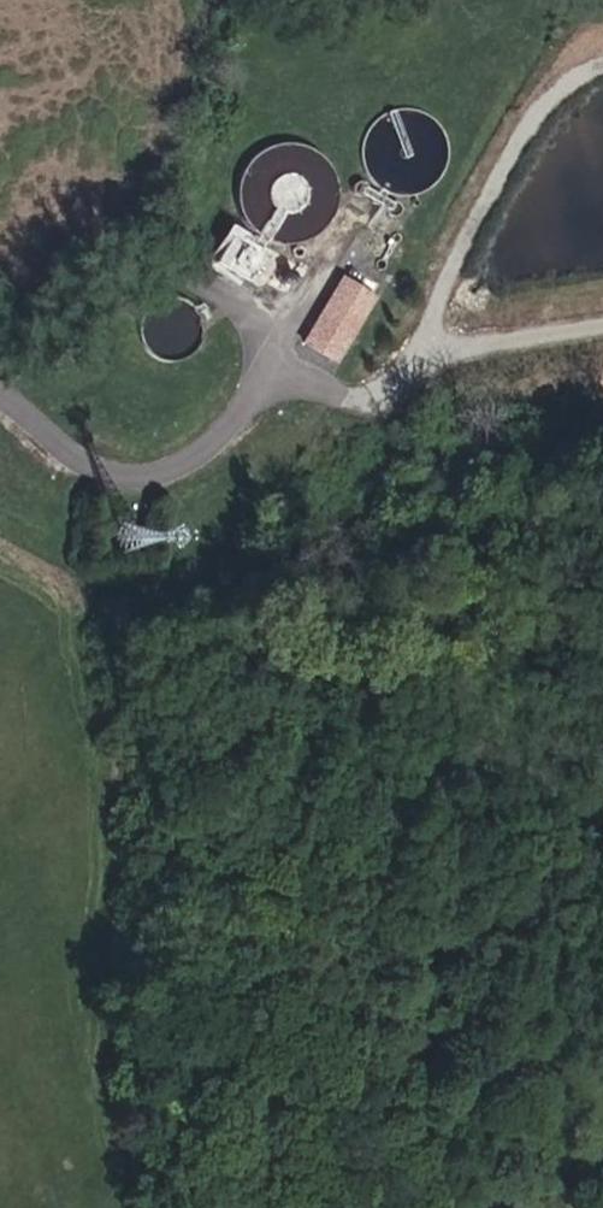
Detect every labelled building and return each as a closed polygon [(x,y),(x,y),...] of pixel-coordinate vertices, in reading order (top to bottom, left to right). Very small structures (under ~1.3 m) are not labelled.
[(341,275),(303,344),(341,365),(379,296),(341,275)]
